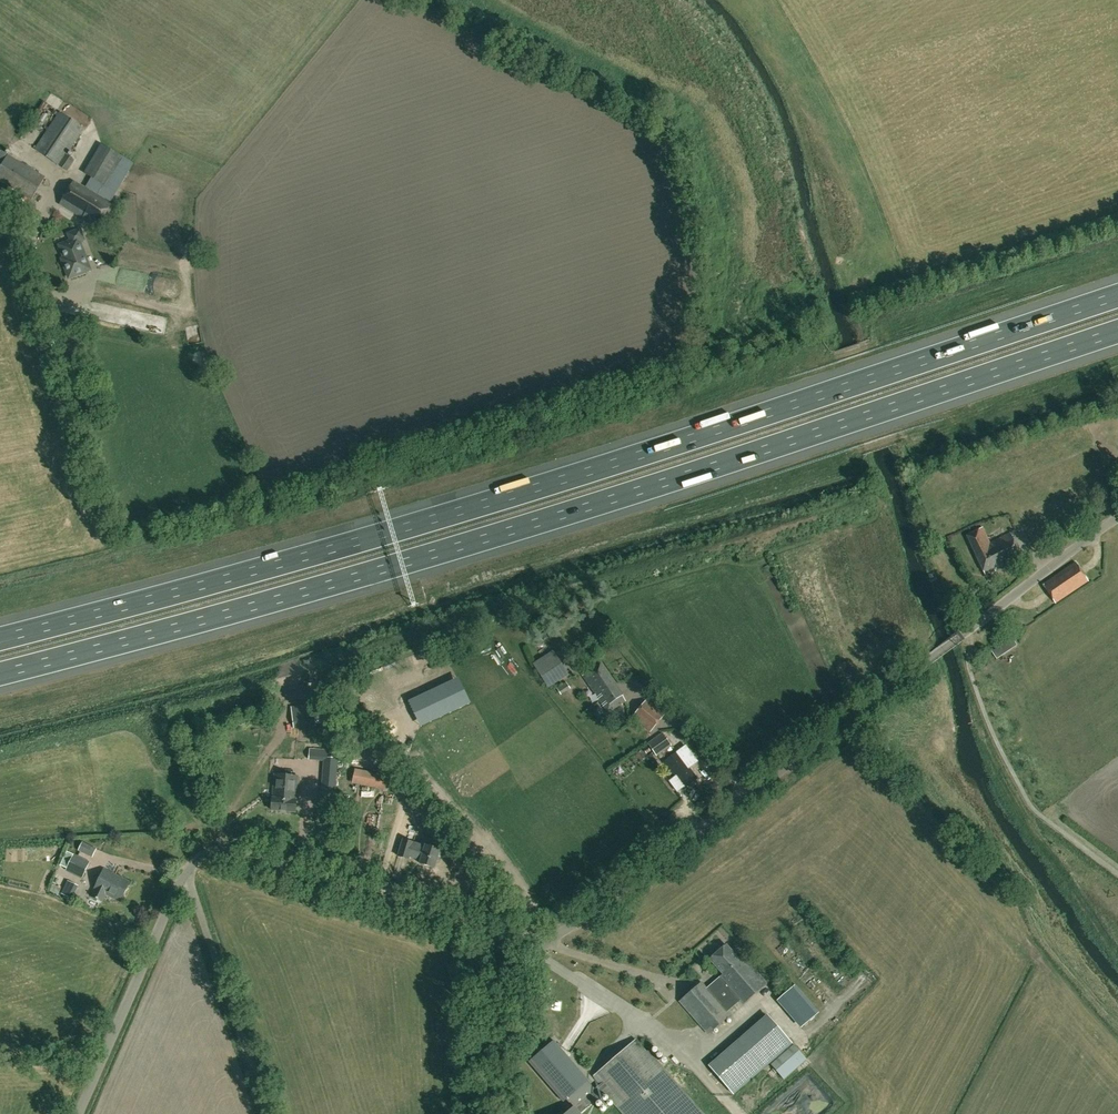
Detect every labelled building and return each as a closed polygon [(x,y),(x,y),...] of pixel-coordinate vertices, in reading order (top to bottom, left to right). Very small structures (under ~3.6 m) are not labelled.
[(67,170),(74,160),(66,155),(84,128),(60,112),(35,149),(67,170)] [(104,184),(121,156),(102,145),(85,173),(104,184)] [(45,177),(8,155),(0,168),(0,180),(32,199),(45,177)] [(97,229),(112,204),(75,181),(61,205),(83,219),(82,220),(97,229)] [(69,278),(90,270),(80,242),(84,240),(81,230),(71,233),(73,241),(69,243),(69,244),(61,247),(60,249),(62,255),(64,256),(67,265),(65,266),(66,268),(65,269),(67,275),(68,276),(69,278)] [(969,391),(939,395),(940,403),(970,399),(969,391)] [(582,522),(605,515),(604,510),(599,511),(599,510),(580,515),(582,522)] [(990,543),(982,528),(966,535),(979,562),(985,574),(995,569),(995,570),(1022,556),(1010,533),(990,543)] [(1055,603),(1088,580),(1076,562),(1042,584),(1049,593),(1055,603)] [(997,658),(1017,645),(1011,637),(991,650),(997,658)] [(569,675),(553,650),(532,664),(548,688),(569,675)] [(608,713),(626,701),(600,664),(583,676),(608,713)] [(457,676),(409,698),(423,725),(469,701),(457,676)] [(650,731),(665,714),(647,699),(632,716),(650,731)] [(314,710),(313,703),(291,706),(294,728),(316,726),(316,722),(322,722),(329,744),(339,741),(331,719),(330,709),(320,710),(314,710)] [(362,717),(358,712),(349,720),(353,724),(359,719),(362,717)] [(217,734),(218,732),(222,729),(221,728),(216,723),(211,728),(217,734)] [(662,733),(648,743),(657,756),(661,753),(667,749),(672,746),(662,733)] [(666,759),(663,761),(670,772),(671,771),(673,770),(677,775),(669,781),(677,792),(685,786),(686,787),(697,778),(691,771),(689,768),(698,761),(686,745),(678,750),(671,755),(666,759)] [(332,761),(333,750),(310,748),(309,759),(332,761)] [(334,800),(337,767),(324,766),(321,799),(334,800)] [(385,789),(388,776),(355,769),(353,782),(385,789)] [(296,799),(298,776),(275,774),(273,797),(272,797),(271,809),(296,812),(297,799),(296,799)] [(357,813),(358,805),(350,804),(349,812),(357,813)] [(439,848),(441,840),(434,837),(431,846),(426,844),(425,846),(403,839),(398,856),(408,859),(409,856),(421,860),(420,863),(434,867),(437,858),(441,858),(442,852),(440,849),(439,848)] [(92,857),(97,848),(83,841),(78,850),(92,857)] [(82,877),(90,862),(74,854),(67,869),(82,877)] [(120,901),(130,881),(104,869),(95,888),(95,889),(92,896),(102,901),(105,894),(120,901)] [(73,899),(79,885),(67,880),(61,893),(73,899)] [(740,960),(726,944),(710,958),(724,973),(720,976),(743,1003),(766,983),(743,956),(740,960)] [(503,974),(507,966),(500,963),(497,972),(503,974)] [(708,1033),(730,1014),(702,982),(680,1001),(708,1033)] [(802,1025),(816,1014),(793,987),(779,999),(802,1025)] [(734,1093),(792,1042),(770,1018),(712,1068),(734,1093)] [(595,1101),(593,1098),(605,1088),(627,1113),(701,1113),(636,1039),(594,1075),(601,1083),(573,1107),(564,1113),(580,1113),(595,1101)] [(807,1060),(806,1059),(792,1042),(769,1062),(784,1079),(806,1060),(807,1060)]
